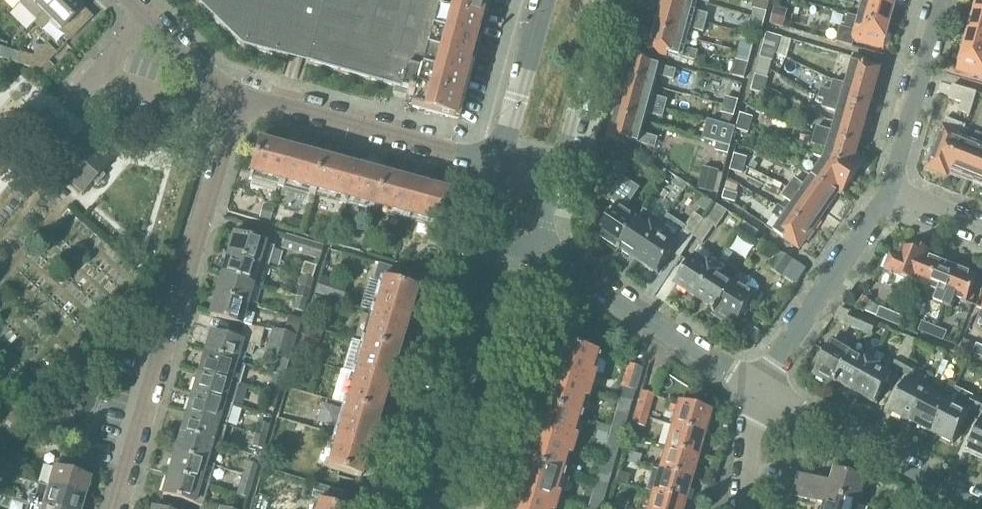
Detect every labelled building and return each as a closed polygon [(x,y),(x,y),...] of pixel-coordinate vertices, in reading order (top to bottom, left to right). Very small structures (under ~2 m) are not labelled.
[(20,2),(38,20),(45,13),(44,12),(56,0),(22,0),(20,2)] [(35,23),(42,29),(52,20),(62,30),(84,7),(77,0),(56,0),(44,12),(45,13),(38,20),(35,23)] [(241,46),(286,58),(287,58),(289,51),(302,54),(309,56),(307,64),(394,87),(401,89),(407,91),(406,94),(413,97),(412,101),(410,108),(411,108),(412,106),(417,108),(417,109),(419,109),(419,108),(445,115),(445,116),(448,117),(448,116),(458,119),(490,0),(195,0),(241,46)] [(662,12),(705,23),(708,15),(692,11),(694,1),(691,0),(665,0),(662,12)] [(752,16),(765,20),(771,2),(764,0),(756,0),(752,16)] [(835,1),(853,6),(854,2),(862,5),(858,18),(887,26),(893,7),(868,0),(835,0),(835,1)] [(776,7),(772,24),(784,27),(789,11),(776,7)] [(970,30),(981,33),(981,13),(975,11),(970,30)] [(662,12),(657,32),(684,39),(687,28),(703,33),(705,23),(662,12)] [(840,27),(836,42),(852,46),(853,40),(883,49),(888,32),(886,31),(887,26),(858,18),(847,15),(844,28),(840,27)] [(752,16),(750,26),(762,29),(765,20),(752,16)] [(964,50),(981,56),(981,33),(970,30),(964,50)] [(657,32),(651,52),(668,57),(669,53),(696,60),(698,52),(682,48),(684,39),(657,32)] [(767,33),(761,58),(774,62),(775,62),(777,54),(779,54),(784,37),(767,33)] [(741,40),(738,52),(752,56),(755,44),(741,40)] [(21,52),(17,63),(39,70),(43,66),(51,58),(55,53),(45,43),(44,44),(32,56),(21,52)] [(7,48),(4,59),(17,63),(21,52),(19,51),(19,52),(12,50),(7,48)] [(956,70),(981,78),(981,56),(964,50),(963,53),(961,53),(956,70)] [(738,52),(736,59),(750,63),(752,56),(738,52)] [(630,53),(625,74),(655,82),(656,76),(674,81),(677,69),(650,62),(651,58),(630,53)] [(853,57),(846,81),(874,88),(879,69),(865,65),(866,61),(853,57)] [(625,74),(619,95),(665,108),(667,100),(651,96),(655,82),(625,74)] [(756,75),(751,91),(765,95),(770,78),(756,75)] [(821,88),(819,94),(869,106),(874,88),(846,81),(845,84),(833,81),(830,91),(821,88)] [(952,85),(947,100),(960,103),(971,107),(976,92),(952,85)] [(819,94),(818,99),(824,100),(821,108),(837,113),(834,121),(862,128),(869,106),(819,94)] [(619,95),(613,116),(643,125),(647,114),(662,118),(665,108),(619,95)] [(725,97),(721,113),(734,117),(738,101),(725,97)] [(960,103),(957,113),(969,116),(971,107),(960,103)] [(740,114),(736,129),(749,133),(753,117),(740,114)] [(613,116),(607,138),(628,144),(629,139),(656,146),(658,138),(641,134),(643,125),(613,116)] [(946,118),(926,168),(947,176),(950,169),(961,141),(960,140),(966,125),(946,118)] [(709,121),(704,140),(717,144),(731,147),(736,129),(709,121)] [(816,127),(814,136),(857,148),(862,128),(834,121),(832,132),(816,127)] [(62,155),(50,168),(52,169),(53,167),(81,191),(80,193),(81,194),(92,182),(97,185),(99,182),(102,178),(105,176),(101,171),(112,159),(111,158),(110,160),(106,156),(88,140),(82,135),(83,134),(82,133),(78,137),(71,145),(70,145),(62,154),(62,155)] [(950,169),(969,176),(981,141),(981,135),(975,133),(970,144),(961,141),(950,169)] [(814,136),(812,145),(826,149),(823,158),(852,178),(860,166),(862,168),(863,166),(859,163),(860,161),(854,157),(857,148),(814,136)] [(969,176),(981,181),(981,141),(969,176)] [(253,165),(250,176),(252,176),(281,184),(313,192),(322,159),(295,152),(285,149),(259,142),(258,144),(253,165)] [(717,144),(715,151),(729,155),(731,147),(717,144)] [(735,154),(731,170),(744,173),(748,158),(735,154)] [(823,158),(811,176),(837,193),(838,194),(840,191),(844,194),(845,193),(843,192),(852,178),(823,158)] [(322,159),(313,192),(345,201),(378,210),(387,176),(357,168),(347,166),(322,159)] [(753,162),(750,167),(757,170),(759,165),(753,162)] [(704,168),(699,189),(715,193),(719,172),(704,168)] [(749,169),(745,176),(773,189),(774,186),(782,190),(783,186),(749,169)] [(387,176),(378,210),(438,226),(441,215),(447,192),(420,185),(410,182),(387,176)] [(794,179),(788,187),(824,212),(837,193),(811,176),(804,186),(794,179)] [(618,203),(596,236),(617,249),(625,237),(639,216),(626,208),(639,188),(631,183),(621,177),(609,196),(618,203)] [(677,178),(673,184),(684,193),(689,186),(677,178)] [(723,199),(734,202),(737,194),(734,193),(736,184),(728,179),(723,199)] [(788,187),(782,197),(792,204),(787,212),(812,229),(824,212),(788,187)] [(263,204),(260,218),(263,219),(270,221),(274,207),(267,205),(263,204)] [(704,221),(694,237),(695,238),(703,243),(714,228),(715,229),(727,212),(715,204),(704,221)] [(778,206),(771,215),(781,221),(773,232),(798,249),(812,229),(787,212),(778,206)] [(625,237),(617,249),(619,250),(619,249),(622,250),(622,249),(636,258),(639,252),(642,255),(650,243),(649,243),(662,223),(643,210),(639,216),(625,237)] [(639,252),(636,258),(658,273),(671,253),(681,259),(695,238),(694,237),(704,221),(694,214),(686,227),(667,214),(662,223),(649,243),(650,243),(642,255),(639,252)] [(744,223),(738,232),(755,243),(761,233),(744,223)] [(233,234),(227,255),(258,264),(269,266),(275,246),(264,243),(233,234)] [(286,236),(282,249),(318,259),(322,247),(286,236)] [(890,255),(884,271),(889,273),(889,275),(891,276),(892,274),(910,281),(923,248),(913,244),(911,250),(901,246),(896,258),(890,255)] [(910,281),(906,290),(914,294),(918,284),(928,288),(939,261),(930,257),(933,252),(923,248),(910,281)] [(782,253),(772,270),(781,276),(791,259),(782,253)] [(696,254),(676,284),(697,298),(721,260),(712,255),(708,261),(696,254)] [(227,255),(221,275),(263,287),(269,266),(258,264),(227,255)] [(802,266),(792,259),(785,271),(798,280),(806,268),(805,268),(802,266)] [(721,260),(697,298),(714,309),(712,311),(714,312),(714,314),(715,314),(736,280),(741,273),(731,267),(721,260)] [(939,261),(928,288),(938,292),(935,301),(944,304),(958,268),(939,261)] [(365,311),(358,335),(362,336),(361,339),(398,350),(405,327),(408,317),(416,291),(394,284),(393,284),(397,270),(383,266),(379,280),(369,312),(365,311)] [(958,268),(944,304),(952,307),(956,299),(967,303),(971,291),(972,291),(974,288),(973,288),(978,276),(958,268)] [(736,280),(715,314),(735,327),(756,294),(759,290),(759,285),(741,273),(736,280)] [(221,275),(215,295),(246,305),(248,301),(258,304),(263,287),(221,275)] [(300,284),(296,296),(298,296),(307,299),(313,278),(301,275),(298,284),(300,284)] [(320,278),(315,294),(342,302),(347,286),(320,278)] [(215,295),(209,316),(246,327),(252,327),(256,312),(245,309),(246,305),(215,295)] [(298,296),(294,307),(304,310),(307,299),(298,296)] [(863,297),(855,307),(863,312),(870,302),(863,297)] [(974,317),(979,319),(981,311),(981,309),(977,307),(974,317)] [(879,308),(876,316),(893,323),(896,315),(879,308)] [(850,313),(845,324),(865,332),(869,321),(850,313)] [(896,315),(893,323),(901,327),(905,319),(896,315)] [(869,321),(865,332),(872,335),(877,325),(869,321)] [(923,323),(920,330),(931,336),(935,328),(923,323)] [(305,328),(301,344),(316,348),(317,345),(321,332),(309,329),(305,328)] [(935,328),(931,336),(943,340),(946,333),(935,328)] [(272,329),(267,349),(274,351),(289,356),(295,336),(284,332),(272,329)] [(210,333),(204,353),(240,364),(243,353),(251,355),(253,346),(241,342),(210,333)] [(898,357),(893,366),(902,371),(908,361),(918,341),(909,337),(898,357)] [(351,372),(343,400),(380,411),(390,377),(398,350),(361,339),(351,372)] [(834,340),(814,374),(833,384),(853,350),(850,349),(834,340)] [(558,343),(540,406),(581,418),(600,356),(558,343)] [(853,350),(833,384),(835,385),(836,384),(837,385),(838,383),(856,393),(873,362),(877,354),(871,350),(866,358),(853,350)] [(274,351),(268,370),(274,372),(283,375),(289,356),(274,351)] [(873,362),(856,393),(877,404),(877,403),(877,402),(894,372),(880,366),(886,356),(878,352),(877,354),(873,362)] [(204,353),(198,373),(238,385),(244,365),(240,364),(204,353)] [(908,361),(902,371),(911,376),(917,365),(908,361)] [(629,363),(622,385),(624,386),(636,389),(642,367),(629,363)] [(198,373),(192,393),(232,405),(238,385),(198,373)] [(271,381),(267,394),(277,396),(281,384),(271,381)] [(906,381),(891,411),(914,423),(915,420),(911,418),(913,414),(915,415),(928,392),(906,381)] [(642,391),(635,415),(647,419),(654,394),(642,391)] [(949,402),(933,433),(954,443),(969,413),(972,408),(968,407),(972,396),(963,391),(955,406),(949,402)] [(913,414),(911,418),(915,420),(914,423),(933,433),(949,402),(936,396),(928,392),(915,415),(913,414)] [(192,393),(186,413),(226,425),(232,405),(192,393)] [(267,394),(264,403),(274,406),(277,396),(267,394)] [(619,406),(630,409),(631,404),(633,399),(621,396),(620,401),(619,406)] [(968,407),(972,408),(977,411),(978,411),(981,401),(981,400),(972,396),(968,407)] [(343,400),(323,466),(328,467),(328,468),(338,471),(360,477),(380,411),(343,400)] [(672,401),(669,411),(674,413),(671,425),(703,434),(710,412),(672,401)] [(540,406),(523,463),(564,476),(581,418),(540,406)] [(616,416),(627,419),(628,414),(630,409),(619,406),(617,411),(616,416)] [(186,413),(181,433),(213,443),(220,445),(226,425),(186,413)] [(635,415),(633,424),(645,428),(647,419),(635,415)] [(613,425),(624,429),(625,424),(627,419),(616,416),(614,421),(613,425)] [(261,421),(257,434),(265,436),(268,424),(261,421)] [(968,452),(979,457),(980,455),(981,456),(981,422),(968,452)] [(595,436),(594,439),(598,440),(597,444),(607,447),(608,443),(609,440),(609,437),(611,432),(612,427),(598,424),(595,436)] [(671,425),(664,447),(697,457),(703,434),(671,425)] [(181,433),(175,453),(207,463),(213,443),(181,433)] [(257,435),(253,446),(261,448),(265,436),(257,434),(257,435)] [(607,447),(605,453),(616,456),(619,446),(608,443),(607,447)] [(664,447),(658,470),(690,479),(697,457),(664,447)] [(625,450),(622,460),(638,464),(641,455),(625,450)] [(175,453),(169,473),(208,485),(214,465),(207,463),(175,453)] [(613,466),(615,458),(604,455),(602,463),(601,465),(613,468),(613,466)] [(247,459),(243,473),(254,476),(257,463),(247,459)] [(54,467),(48,486),(84,497),(90,477),(73,472),(75,465),(60,461),(58,468),(54,467)] [(509,508),(554,508),(564,476),(523,463),(509,508)] [(610,476),(613,468),(601,465),(599,473),(599,474),(610,478),(610,476)] [(652,468),(646,490),(653,492),(684,501),(690,479),(658,470),(652,468)] [(798,473),(795,484),(860,502),(867,478),(835,469),(831,482),(798,473)] [(169,473),(162,495),(195,505),(195,504),(201,506),(208,485),(169,473)] [(243,473),(240,485),(250,487),(254,476),(243,473)] [(607,486),(610,478),(599,474),(596,483),(596,484),(607,487),(607,486)] [(27,501),(33,503),(54,508),(81,508),(84,497),(48,486),(39,484),(36,496),(29,494),(27,501)] [(604,496),(607,487),(596,484),(593,493),(593,494),(604,497),(604,496)] [(792,495),(825,505),(823,508),(858,508),(860,502),(795,484),(792,495)] [(330,488),(326,499),(340,503),(343,492),(330,488)] [(648,508),(682,508),(684,501),(653,492),(648,508)] [(601,506),(604,497),(593,494),(590,503),(590,504),(601,507),(601,506)] [(617,496),(615,505),(628,508),(631,500),(617,496)]
